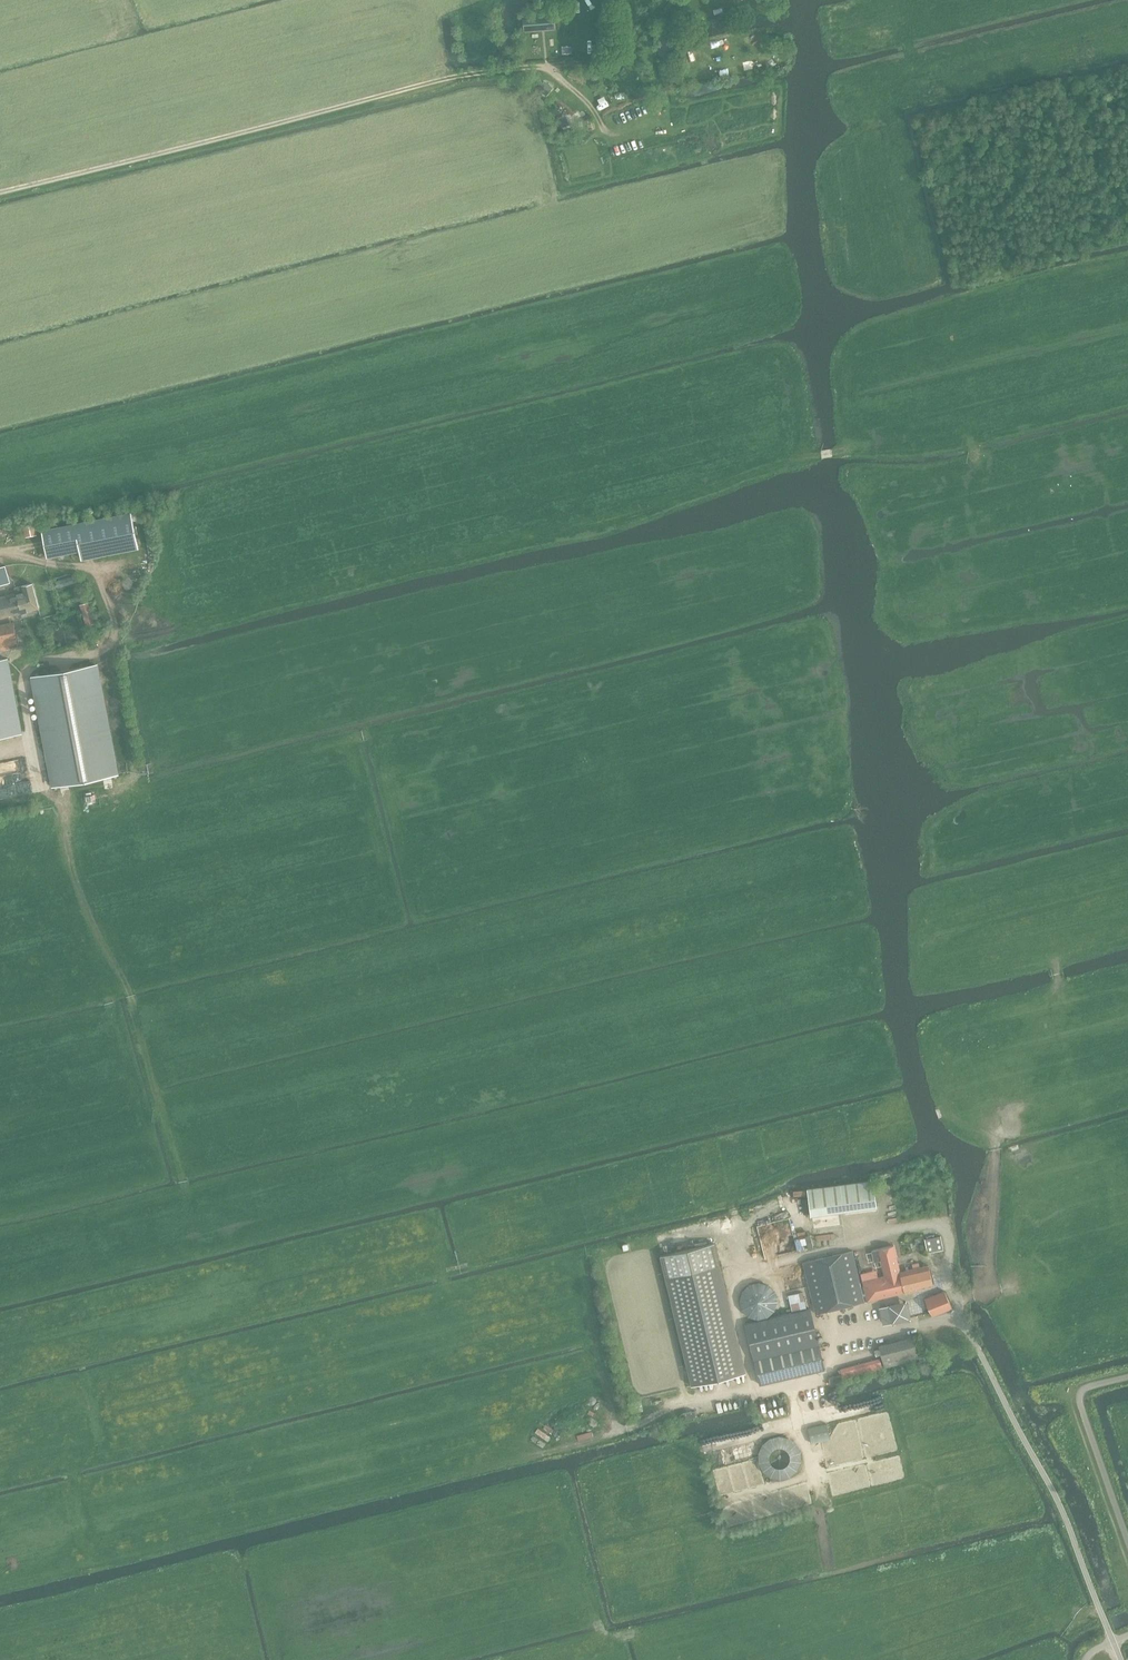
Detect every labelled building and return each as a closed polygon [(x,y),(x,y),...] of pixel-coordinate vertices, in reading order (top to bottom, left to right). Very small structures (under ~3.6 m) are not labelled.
[(546,27),(545,15),(543,15),(526,16),(527,29),(544,27),(546,27)] [(547,95),(552,88),(544,81),(538,88),(547,95)] [(604,91),(597,95),(604,107),(611,103),(604,91)] [(82,559),(138,548),(131,512),(43,530),(48,557),(81,550),(82,559)] [(143,517),(148,544),(152,544),(148,516),(143,517)] [(24,526),(26,537),(36,536),(34,525),(24,526)] [(10,582),(5,565),(0,567),(0,585),(10,582)] [(77,582),(75,575),(55,582),(58,589),(77,582)] [(20,613),(22,613),(24,612),(24,614),(30,612),(30,611),(40,608),(32,583),(15,587),(16,594),(0,597),(0,618),(20,613)] [(86,625),(94,623),(89,605),(81,607),(86,625)] [(0,624),(0,646),(17,643),(18,643),(14,622),(0,624)] [(0,660),(0,737),(21,733),(7,659),(0,660)] [(116,774),(96,665),(33,677),(53,786),(116,774)] [(0,762),(0,798),(12,796),(12,789),(18,788),(16,772),(29,770),(27,758),(0,762)] [(807,1189),(811,1215),(877,1206),(873,1180),(807,1189)] [(797,1249),(813,1248),(813,1236),(796,1237),(797,1249)] [(925,1239),(927,1253),(944,1249),(941,1236),(925,1239)] [(715,1244),(660,1257),(691,1386),(746,1373),(715,1244)] [(884,1275),(862,1281),(864,1286),(867,1301),(933,1285),(928,1265),(920,1267),(919,1262),(912,1264),(913,1268),(900,1272),(894,1246),(872,1251),(874,1262),(881,1260),(884,1275)] [(867,1301),(864,1286),(861,1287),(852,1250),(803,1262),(816,1313),(867,1301)] [(924,1298),(932,1315),(952,1307),(944,1290),(924,1298)] [(788,1295),(792,1311),(806,1308),(803,1292),(788,1295)] [(888,1305),(893,1322),(910,1318),(906,1301),(888,1305)] [(824,1369),(810,1308),(746,1323),(760,1384),(824,1369)] [(919,1357),(913,1336),(879,1345),(884,1367),(919,1357)] [(840,1369),(843,1378),(883,1367),(880,1358),(840,1369)] [(685,1417),(691,1415),(689,1406),(683,1408),(685,1417)] [(556,1419),(539,1426),(545,1439),(562,1433),(556,1419)] [(827,1425),(809,1429),(812,1444),(830,1440),(827,1425)] [(805,1461),(791,1431),(756,1447),(771,1482),(800,1469),(798,1464),(805,1461)] [(809,1481),(772,1490),(777,1509),(813,1500),(809,1481)] [(773,1494),(727,1502),(731,1521),(776,1513),(773,1494)]
